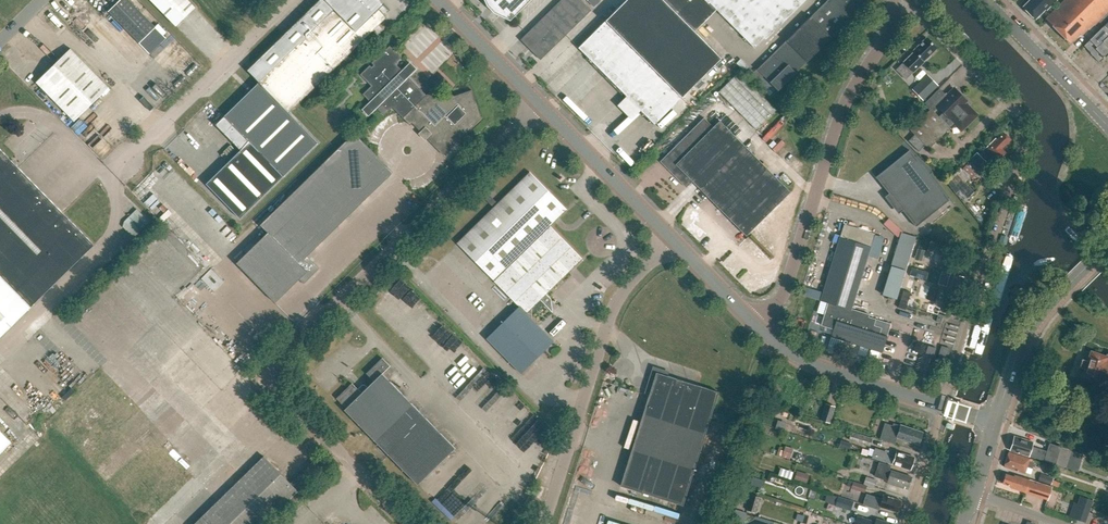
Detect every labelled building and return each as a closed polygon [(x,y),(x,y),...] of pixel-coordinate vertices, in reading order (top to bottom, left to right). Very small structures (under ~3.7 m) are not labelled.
[(108,11),(139,43),(150,54),(166,38),(155,27),(129,0),(119,0),(108,11)] [(176,26),(195,7),(188,0),(150,0),(176,26)] [(247,70),(259,82),(225,115),(215,125),(240,150),(207,183),(241,218),(284,176),(319,142),(290,112),(387,17),(384,15),(388,11),(383,5),(384,4),(381,0),(319,0),(247,70)] [(488,5),(495,12),(511,20),(531,0),(485,0),(488,5)] [(591,10),(582,0),(561,0),(520,39),(540,60),(591,10)] [(579,47),(588,57),(586,59),(625,98),(627,96),(655,124),(721,58),(695,32),(718,9),(754,46),(802,0),(626,0),(579,47)] [(869,0),(868,0),(826,0),(757,68),(778,89),(869,0)] [(1023,7),(1023,8),(1023,9),(1026,12),(1027,12),(1035,19),(1045,10),(1047,9),(1057,0),(1030,0),(1023,7)] [(1107,12),(1107,0),(1066,0),(1047,19),(1070,43),(1080,33),(1082,35),(1088,28),(1089,29),(1094,25),(1095,25),(1107,12)] [(1104,26),(1089,40),(1090,40),(1084,47),(1100,63),(1104,58),(1105,59),(1107,56),(1107,22),(1104,26)] [(924,61),(936,48),(935,46),(936,45),(932,41),(931,42),(926,37),(913,51),(914,51),(903,62),(913,72),(924,61)] [(464,134),(482,117),(472,89),(451,96),(442,99),(432,88),(426,94),(408,76),(412,73),(405,66),(402,69),(395,63),(401,57),(390,45),(360,74),(372,85),(363,94),(370,101),(365,106),(371,112),(376,107),(383,115),(392,107),(402,118),(410,125),(412,123),(420,131),(443,154),(464,134)] [(74,121),(108,87),(70,48),(36,82),(74,121)] [(739,72),(719,92),(756,129),(776,110),(739,72)] [(924,101),(936,90),(931,85),(932,84),(924,75),(911,88),(924,101)] [(962,129),(976,115),(968,107),(966,110),(962,106),(966,102),(955,89),(947,97),(939,89),(925,103),(931,109),(950,128),(955,122),(962,129)] [(950,128),(931,109),(910,130),(916,136),(925,145),(929,149),(950,128)] [(791,191),(720,120),(714,127),(704,117),(661,161),(687,187),(693,181),(747,235),(791,191)] [(307,256),(393,172),(354,133),(260,224),(268,232),(236,262),(276,302),(299,278),(303,283),(319,268),(307,256)] [(1002,149),(1011,139),(1004,133),(997,140),(996,139),(979,155),(977,153),(971,159),(980,168),(986,161),(985,160),(987,158),(993,164),(1005,153),(1002,149)] [(925,145),(916,136),(910,141),(920,151),(925,145)] [(138,137),(127,147),(131,152),(142,142),(138,137)] [(94,245),(0,149),(0,337),(31,306),(94,245)] [(914,156),(909,150),(876,177),(915,227),(949,200),(914,156)] [(979,171),(970,162),(962,170),(972,179),(979,171)] [(494,207),(458,242),(519,306),(487,338),(521,373),(554,341),(527,313),(541,299),(546,293),(582,258),(550,225),(567,209),(530,172),(498,203),(494,207)] [(1027,207),(1021,205),(1010,239),(1017,241),(1027,207)] [(134,209),(120,223),(132,236),(147,222),(134,209)] [(573,222),(577,226),(587,217),(583,212),(573,222)] [(897,299),(913,232),(882,225),(881,229),(895,232),(880,295),(897,299)] [(882,352),(887,336),(880,334),(882,328),(874,325),(876,319),(864,315),(865,313),(852,309),(871,247),(840,237),(821,300),(828,303),(822,325),(834,329),(832,336),(882,352)] [(915,259),(921,261),(924,251),(918,249),(915,259)] [(416,252),(416,260),(424,260),(424,252),(416,252)] [(1012,259),(1004,257),(994,292),(1001,295),(1012,259)] [(912,267),(910,275),(926,280),(928,272),(912,267)] [(932,280),(945,284),(948,272),(936,268),(932,280)] [(958,298),(965,278),(953,274),(948,288),(952,289),(950,295),(958,298)] [(917,297),(926,300),(930,287),(922,284),(917,297)] [(817,298),(818,290),(800,287),(798,295),(817,298)] [(906,310),(911,292),(903,290),(898,307),(906,310)] [(980,359),(993,312),(987,311),(974,357),(980,359)] [(944,324),(942,341),(954,343),(956,325),(944,324)] [(942,346),(938,359),(947,362),(951,349),(942,346)] [(1107,355),(1106,358),(1093,353),(1084,378),(1097,383),(1098,382),(1107,385),(1107,355)] [(417,484),(455,447),(382,372),(390,365),(382,357),(367,372),(374,380),(367,387),(364,383),(358,388),(352,382),(337,397),(346,407),(344,409),(417,484)] [(923,369),(920,378),(932,381),(934,372),(923,369)] [(682,505),(718,392),(656,372),(650,390),(653,391),(652,395),(649,395),(620,486),(682,505)] [(830,423),(835,407),(826,404),(821,420),(830,423)] [(918,444),(922,432),(897,424),(897,427),(885,423),(880,440),(895,444),(897,438),(903,440),(903,441),(906,442),(908,441),(918,444)] [(11,442),(0,430),(0,453),(11,442)] [(849,440),(870,447),(873,439),(852,432),(849,440)] [(1065,468),(1071,450),(1050,443),(1047,451),(1032,446),(1033,442),(1015,437),(1010,450),(1065,468)] [(849,451),(851,444),(841,440),(838,448),(849,451)] [(791,448),(785,446),(782,457),(788,458),(791,448)] [(910,470),(914,458),(896,452),(895,456),(888,454),(889,452),(875,448),(872,458),(885,463),(886,462),(910,470)] [(1032,462),(1033,460),(1009,452),(1005,467),(1025,473),(1029,461),(1032,462)] [(193,523),(264,523),(290,498),(295,503),(301,497),(296,492),(298,491),(263,456),(193,523)] [(890,466),(879,463),(875,477),(883,479),(883,478),(888,479),(886,483),(904,488),(904,486),(908,487),(911,477),(889,470),(890,466)] [(805,474),(797,471),(794,479),(802,482),(805,474)] [(1052,486),(1014,475),(1014,476),(1006,474),(1006,476),(1004,477),(1003,480),(1004,481),(1003,483),(1014,486),(1015,488),(1026,492),(1026,490),(1048,496),(1052,486)] [(1040,474),(1038,481),(1051,486),(1054,478),(1040,474)] [(877,481),(866,477),(864,484),(875,488),(877,481)] [(851,489),(865,493),(867,486),(854,482),(851,489)] [(751,495),(746,511),(757,514),(762,498),(751,495)] [(873,498),(872,505),(898,513),(901,501),(883,496),(881,501),(873,498)] [(1073,519),(1085,523),(1093,501),(1080,496),(1073,519)] [(835,506),(850,510),(853,502),(838,497),(835,506)] [(745,513),(733,509),(728,523),(742,523),(745,513)] [(748,514),(745,523),(780,523),(748,514)]
